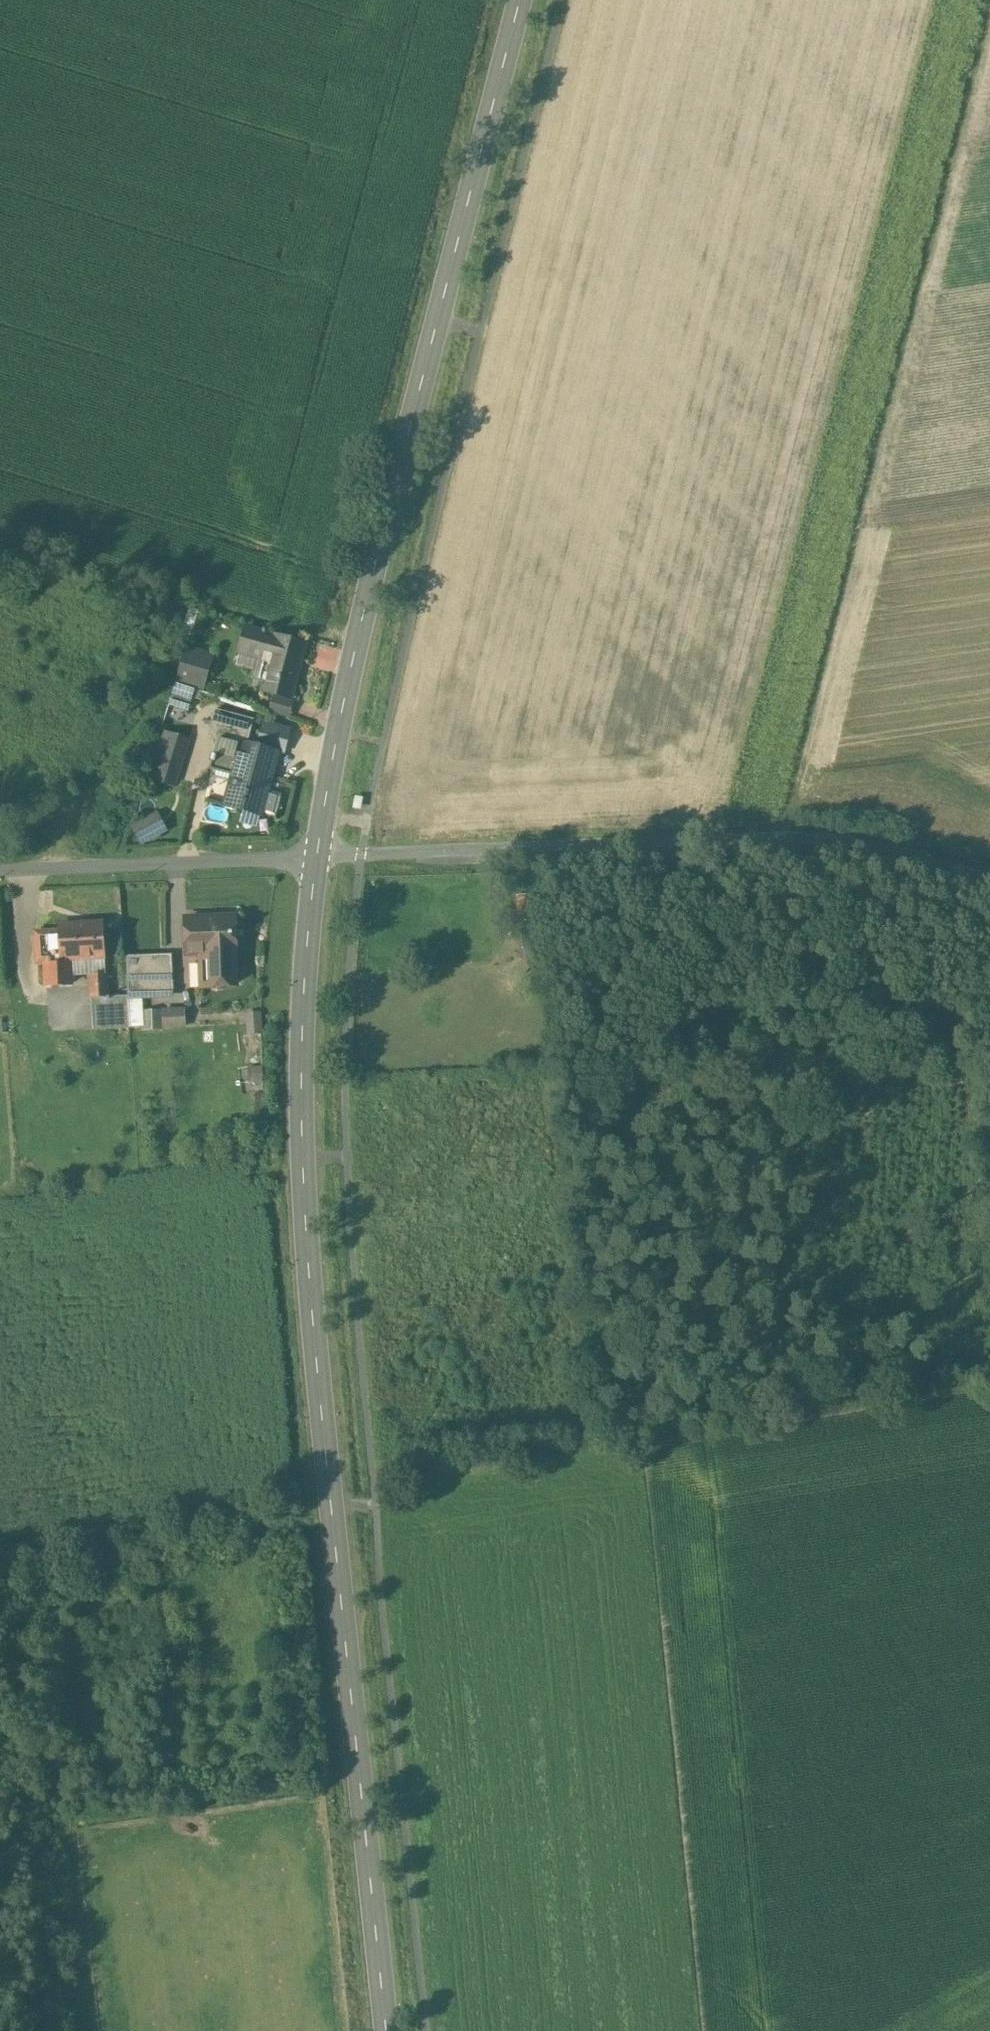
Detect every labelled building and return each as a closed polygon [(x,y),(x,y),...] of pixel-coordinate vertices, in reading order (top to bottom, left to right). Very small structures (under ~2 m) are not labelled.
[(305,641),(246,626),(239,651),(271,659),(263,690),(291,697),(305,641)] [(201,656),(184,651),(176,679),(199,686),(208,659),(201,657),(201,656)] [(254,717),(215,707),(208,734),(218,737),(218,735),(242,742),(243,741),(247,742),(254,717)] [(290,725),(263,719),(258,744),(285,749),(290,725)] [(188,737),(160,729),(155,745),(183,753),(188,737)] [(247,742),(243,741),(242,742),(218,735),(218,737),(210,767),(234,774),(226,803),(260,813),(277,750),(247,742)] [(183,753),(155,745),(145,775),(174,784),(183,753)] [(157,813),(132,826),(140,840),(150,835),(152,838),(167,831),(157,813)] [(234,914),(186,916),(187,952),(210,951),(211,983),(236,982),(234,914)] [(103,921),(59,924),(59,930),(61,958),(70,957),(105,955),(103,921)] [(59,930),(36,931),(37,949),(44,948),(46,983),(71,982),(70,957),(61,958),(59,930)] [(162,953),(126,954),(128,994),(164,993),(162,953)] [(105,971),(91,972),(92,996),(107,995),(105,971)] [(107,995),(92,996),(93,1028),(129,1026),(128,994),(107,995)] [(158,1008),(142,1009),(142,1029),(159,1028),(158,1008)] [(184,1008),(163,1009),(164,1025),(184,1024),(184,1008)] [(260,1012),(247,1013),(248,1031),(261,1030),(260,1012)] [(262,1066),(250,1066),(251,1080),(263,1080),(262,1066)]
